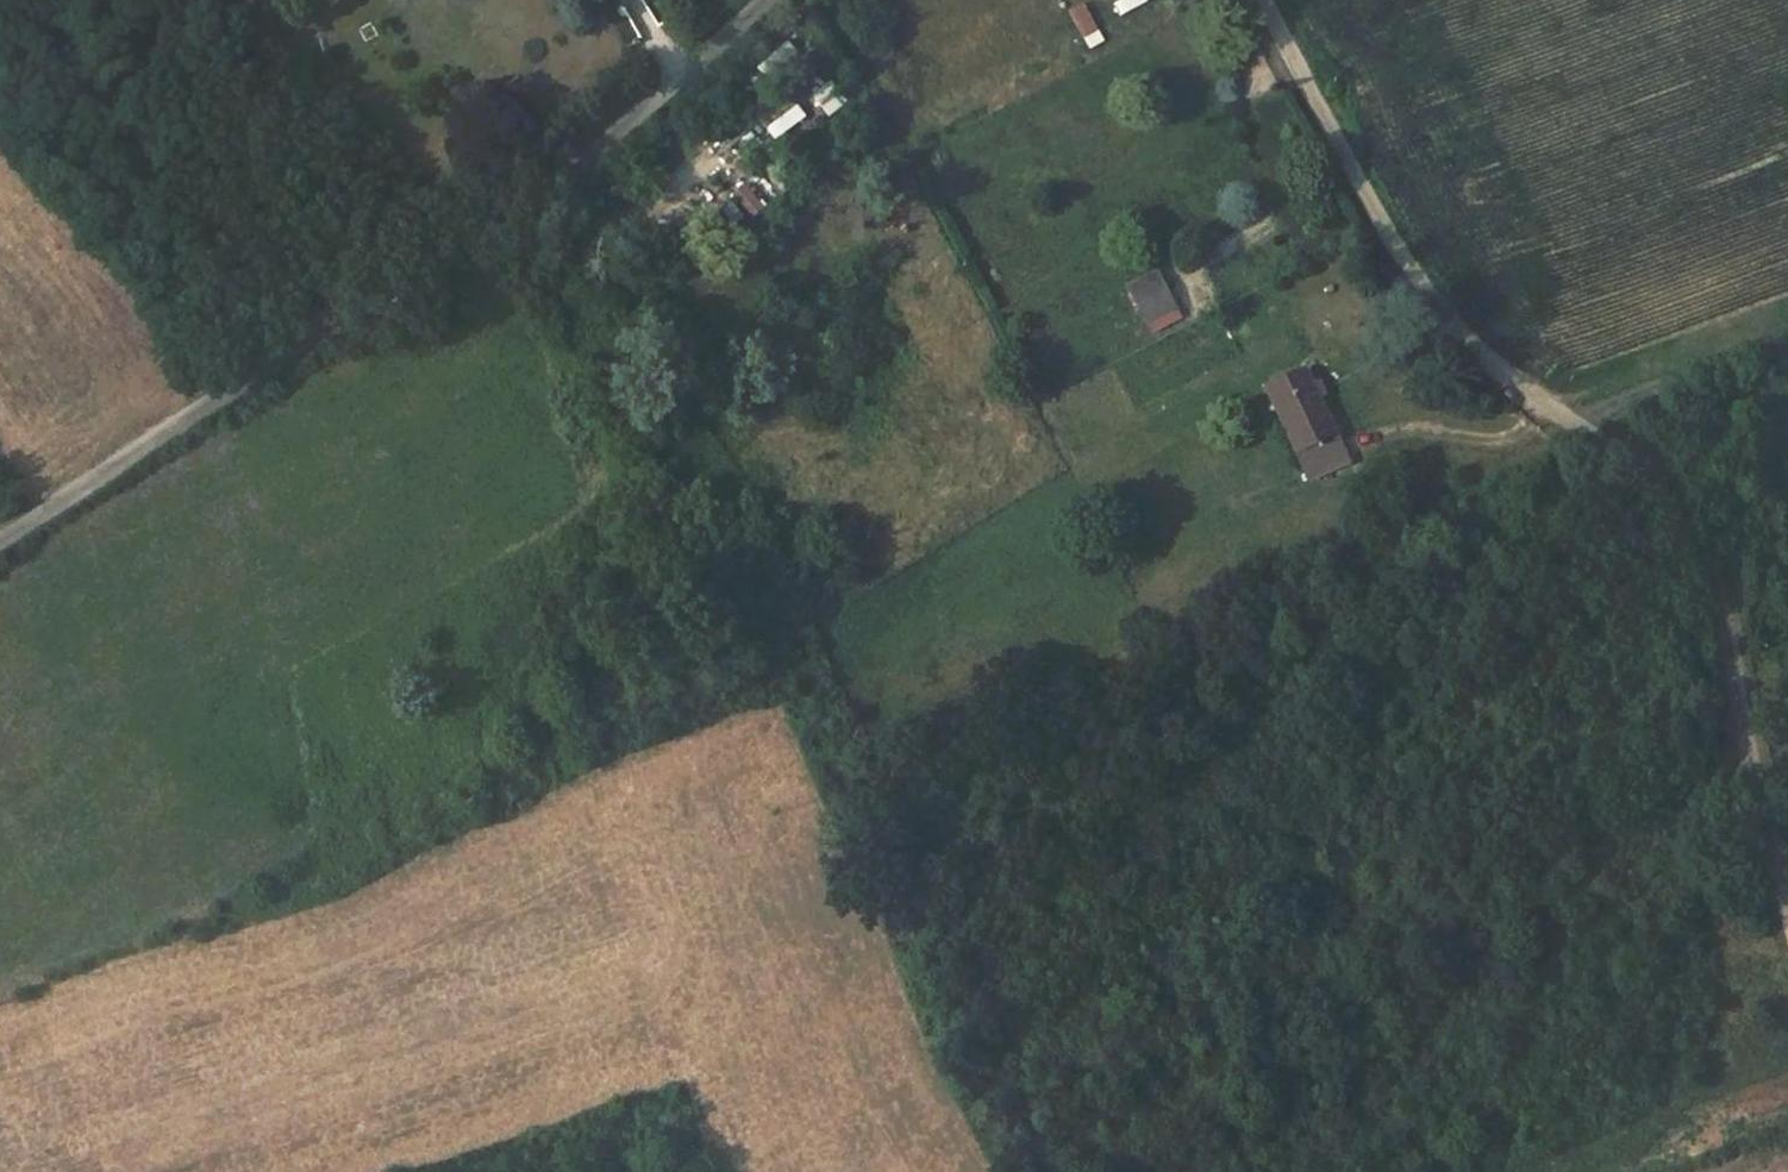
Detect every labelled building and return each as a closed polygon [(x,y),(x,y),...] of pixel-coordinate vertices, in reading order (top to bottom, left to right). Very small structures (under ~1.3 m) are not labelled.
[(1157,274),(1127,290),(1147,327),(1148,326),(1177,311),(1157,274)] [(1177,311),(1148,326),(1153,336),(1182,321),(1177,311)] [(1302,372),(1266,386),(1307,483),(1343,468),(1302,372)]
